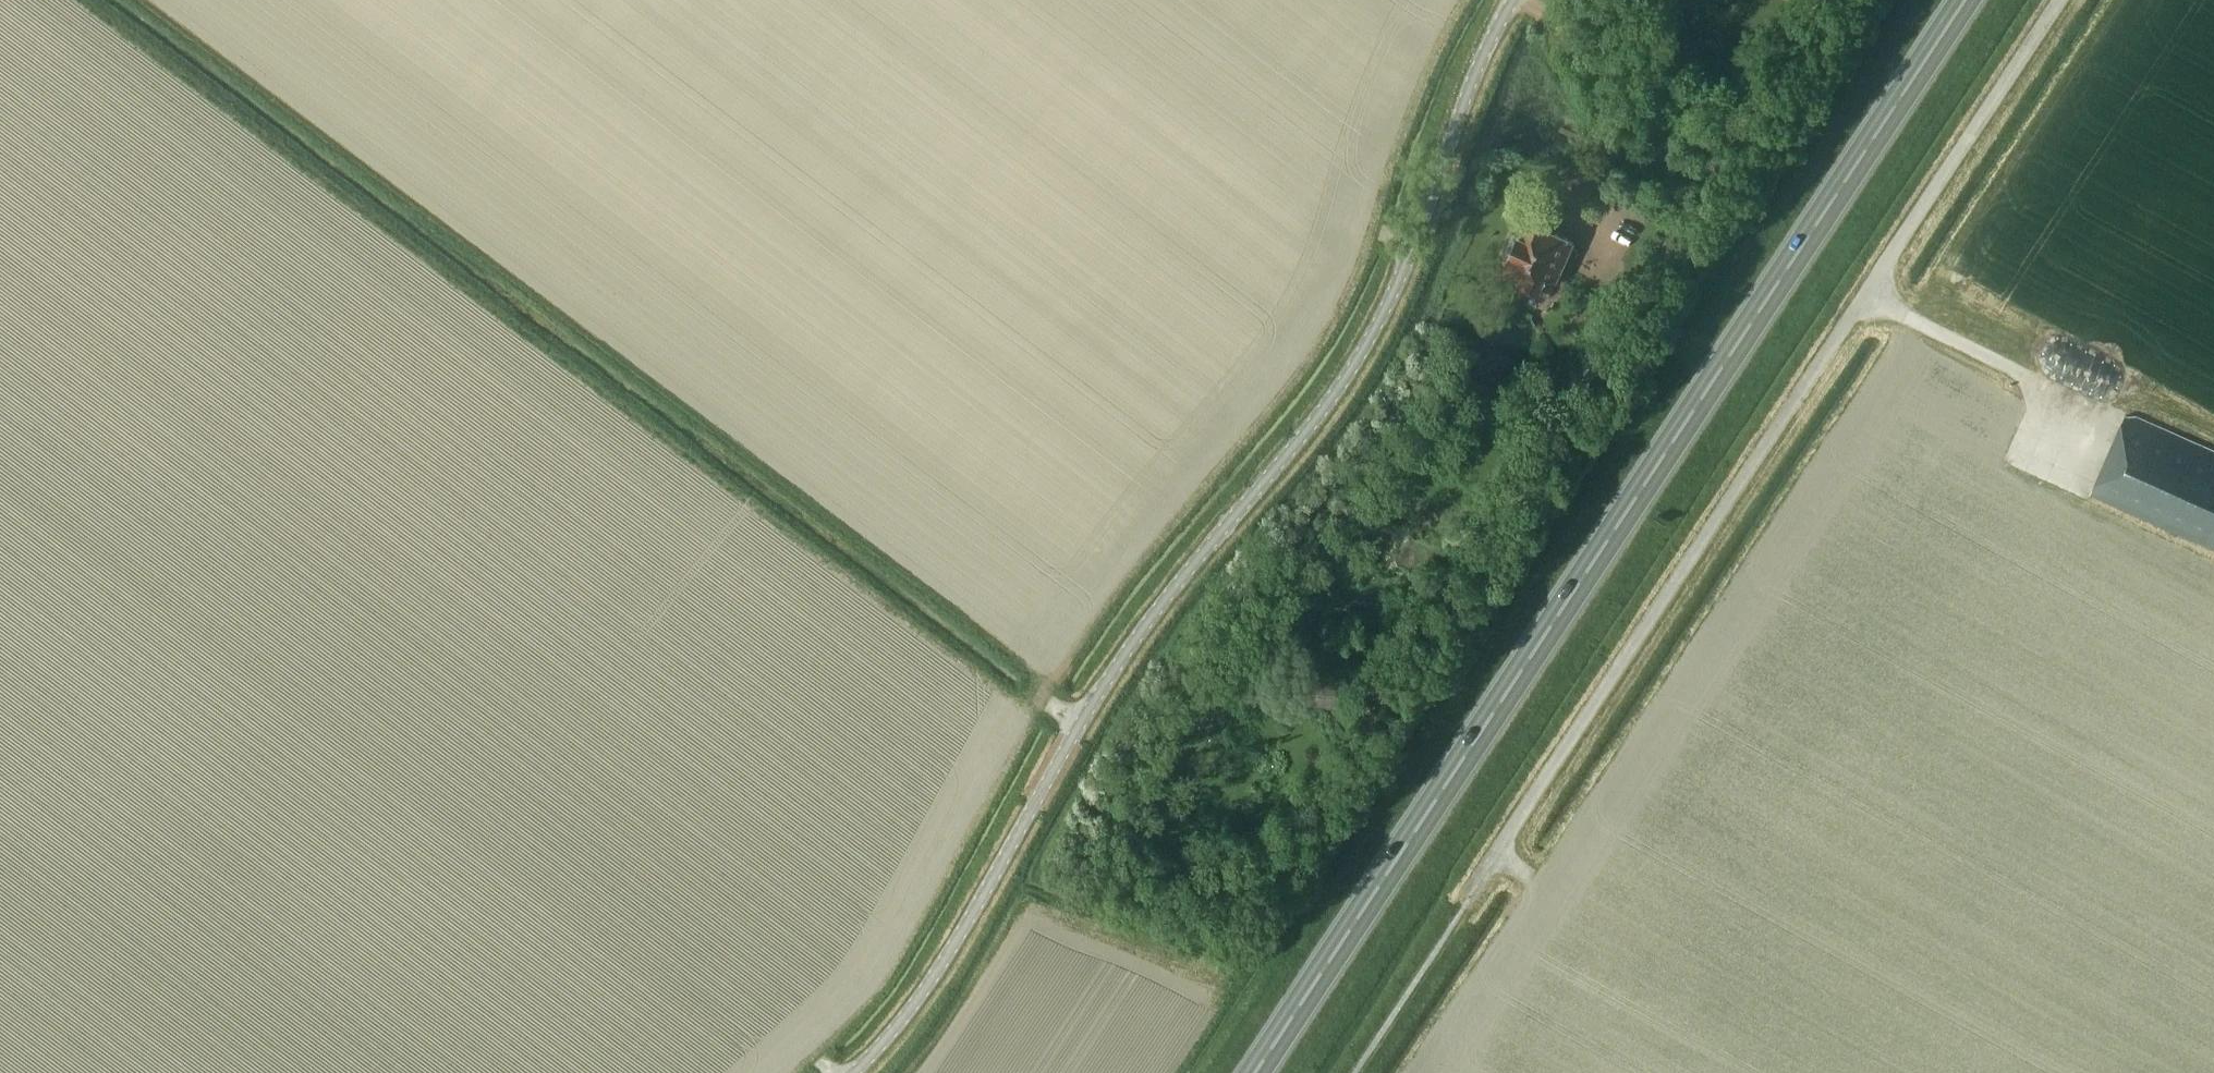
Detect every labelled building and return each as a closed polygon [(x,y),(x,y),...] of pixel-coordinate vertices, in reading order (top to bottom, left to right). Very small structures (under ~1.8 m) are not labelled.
[(1546,276),(1556,281),(1574,242),(1567,239),(1568,237),(1550,229),(1552,224),(1530,214),(1521,234),(1519,233),(1519,235),(1515,233),(1506,252),(1510,254),(1509,256),(1511,256),(1504,272),(1524,281),(1524,283),(1540,290),(1546,276)] [(2136,417),(2125,415),(2091,494),(2213,549),(2213,451),(2136,417)] [(1287,703),(1341,707),(1344,674),(1290,670),(1287,703)]
